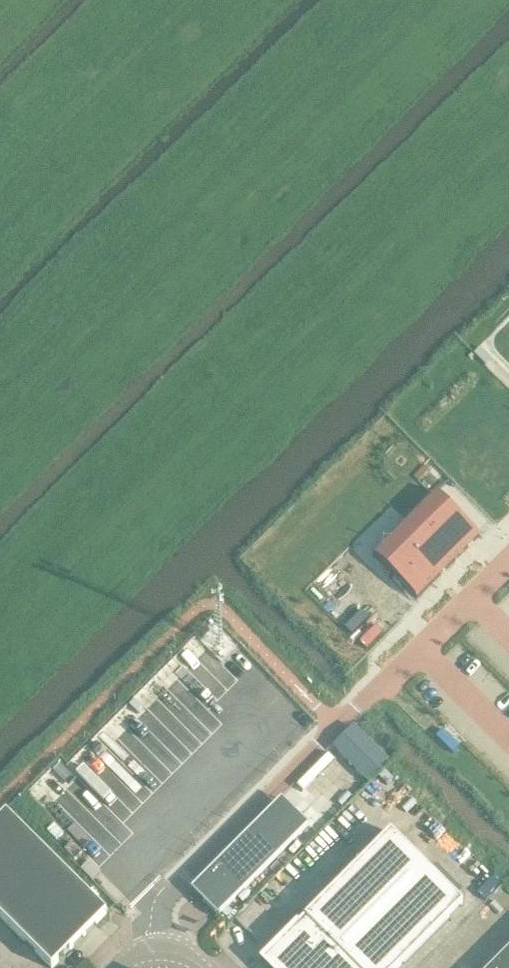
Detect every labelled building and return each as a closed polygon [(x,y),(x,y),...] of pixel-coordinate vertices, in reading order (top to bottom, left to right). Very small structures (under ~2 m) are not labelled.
[(436,493),(373,556),(417,600),(480,537),(436,493)] [(353,726),(332,747),(366,782),(387,761),(353,726)] [(294,812),(289,818),(276,805),(194,887),(206,899),(203,902),(218,917),(308,826),(294,812)] [(6,815),(0,821),(0,918),(50,967),(54,967),(107,915),(6,815)] [(463,904),(391,833),(262,961),(269,967),(399,967),(463,904)] [(75,860),(82,853),(72,843),(65,850),(75,860)] [(196,903),(187,894),(170,911),(183,924),(191,915),(187,911),(196,903)] [(490,967),(508,967),(508,949),(490,967)]
